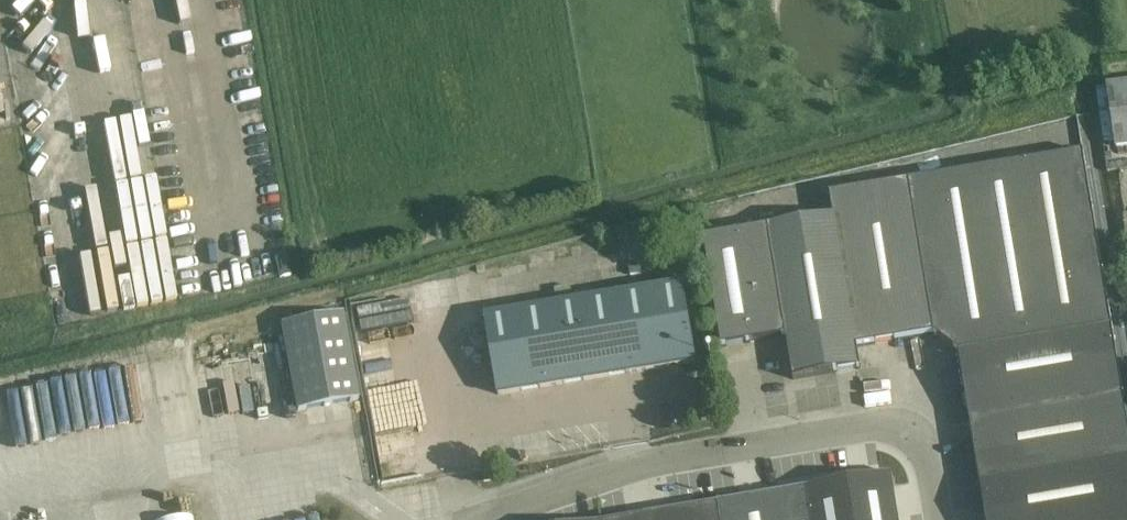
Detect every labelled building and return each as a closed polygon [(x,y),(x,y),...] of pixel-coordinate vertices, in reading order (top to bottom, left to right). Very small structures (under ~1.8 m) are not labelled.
[(1116,149),(1126,147),(1126,84),(1107,86),(1116,149)] [(934,335),(944,342),(1110,316),(1083,156),(831,195),(835,217),(762,229),(780,338),(786,337),(793,380),(861,369),(857,347),(934,335)] [(762,229),(702,238),(718,326),(721,347),(780,338),(762,229)] [(485,315),(495,373),(499,395),(696,362),(682,282),(485,315)] [(342,313),(280,325),(296,412),(359,400),(342,313)] [(944,342),(958,352),(968,408),(1121,383),(1110,316),(944,342)] [(185,363),(191,416),(249,409),(244,356),(185,363)] [(154,418),(145,363),(0,387),(0,444),(154,418)] [(979,476),(1126,452),(1126,417),(1121,383),(968,408),(979,476)] [(986,519),(1126,519),(1126,452),(979,476),(986,519)] [(892,474),(799,489),(804,519),(899,519),(892,474)] [(717,519),(804,519),(799,489),(714,503),(717,519)] [(714,503),(647,515),(648,519),(717,519),(714,503)]
